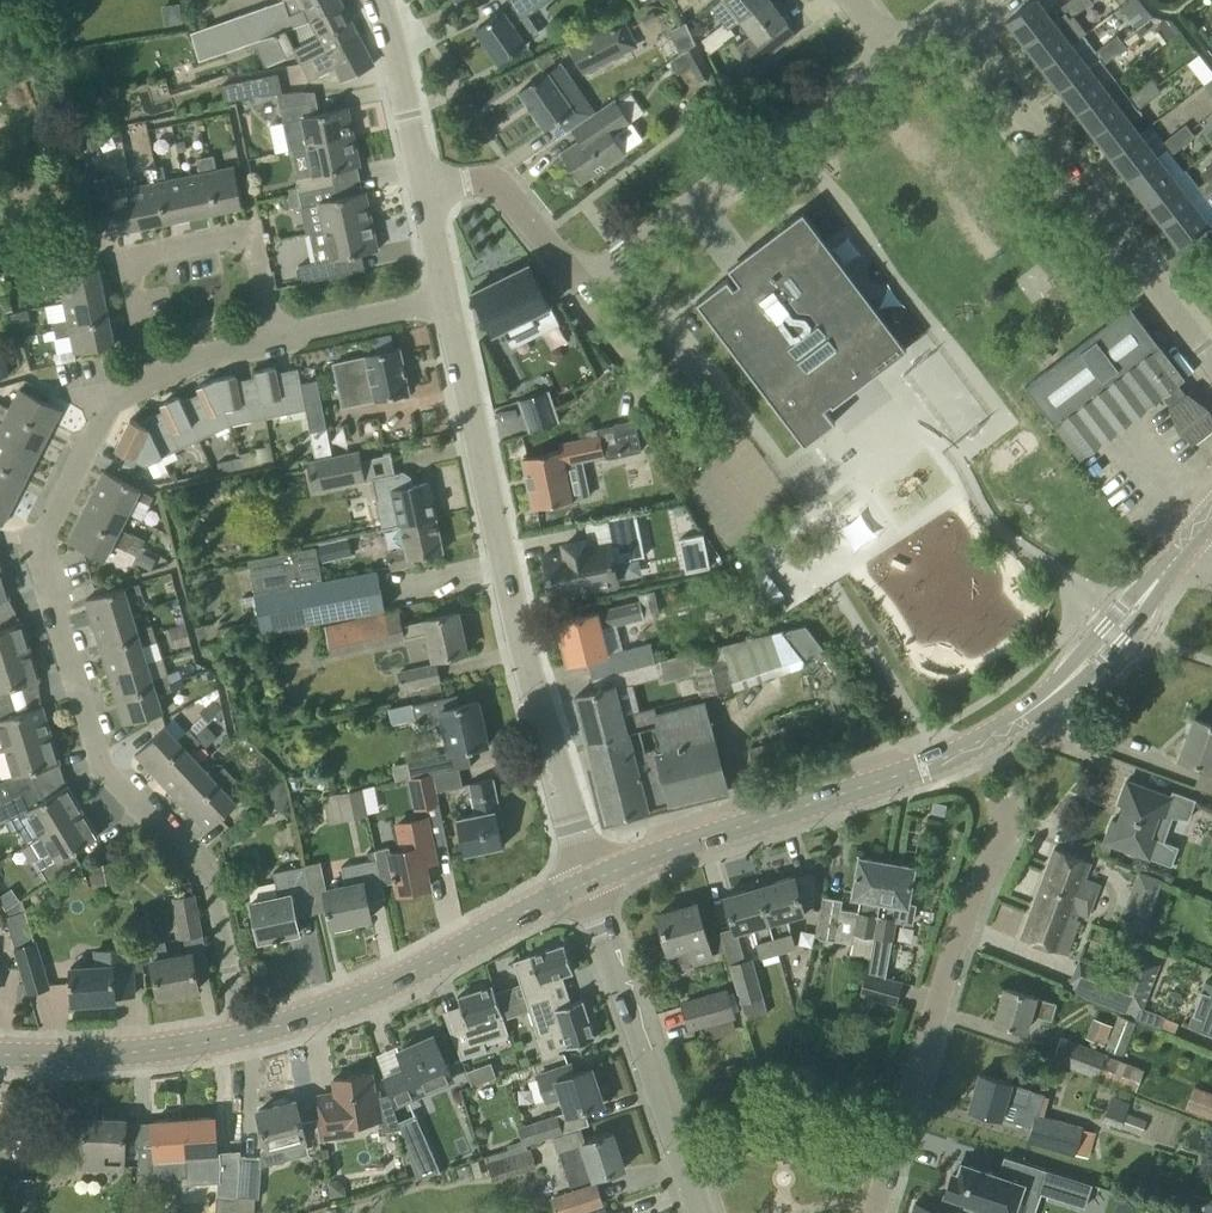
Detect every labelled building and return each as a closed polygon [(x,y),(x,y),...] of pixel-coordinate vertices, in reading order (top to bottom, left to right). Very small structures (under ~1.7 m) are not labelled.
[(265,36),(310,20),(343,3),(341,0),(284,0),(235,16),(245,43),(265,36)] [(512,5),(511,6),(513,9),(507,13),(504,9),(496,15),(476,28),(499,61),(518,47),(527,42),(527,41),(540,32),(528,14),(548,0),(509,0),(512,5)] [(684,10),(697,0),(676,0),(684,10)] [(741,19),(765,0),(726,0),(733,9),(719,19),(723,23),(714,30),(722,41),(733,33),(729,27),(741,19)] [(752,34),(738,45),(754,66),(796,33),(771,0),(765,0),(741,19),(752,34)] [(1025,43),(1053,21),(1037,0),(1032,0),(1007,19),(1025,43)] [(1063,13),(1068,19),(1080,10),(1073,0),(1068,0),(1059,7),(1063,13)] [(1080,10),(1092,1),(1091,0),(1073,0),(1080,10)] [(1120,7),(1137,28),(1152,16),(1139,0),(1128,0),(1120,7)] [(343,3),(310,20),(265,36),(276,60),(296,50),(301,61),(358,32),(343,3)] [(1042,65),(1081,35),(1068,19),(1063,13),(1053,21),(1025,43),(1042,65)] [(622,22),(571,48),(581,69),(633,44),(622,22)] [(722,41),(714,30),(703,38),(711,49),(722,41)] [(374,63),(358,32),(301,61),(310,79),(334,66),(341,80),(374,63)] [(1102,64),(1115,55),(1105,42),(1096,49),(1084,33),(1081,35),(1042,65),(1059,88),(1087,66),(1098,58),(1102,64)] [(1105,42),(1115,55),(1127,46),(1117,33),(1105,42)] [(695,43),(671,60),(679,73),(691,65),(699,80),(711,74),(695,43)] [(1201,81),(1211,74),(1211,73),(1198,52),(1187,60),(1201,81)] [(567,131),(571,128),(595,111),(561,62),(519,91),(545,128),(558,119),(567,131)] [(1076,110),(1104,88),(1087,66),(1059,88),(1076,110)] [(221,85),(225,101),(257,94),(254,78),(221,85)] [(1149,100),(1161,91),(1151,78),(1140,87),(1149,100)] [(1138,109),(1149,100),(1140,87),(1128,97),(1132,102),(1138,109)] [(1104,88),(1076,110),(1093,132),(1122,111),(1104,88)] [(354,137),(348,107),(320,112),(315,90),(284,92),(280,102),(284,122),(289,148),(292,148),(292,149),(307,146),(307,147),(354,137)] [(561,152),(581,182),(625,151),(625,150),(642,138),(631,121),(645,112),(632,92),(618,102),(615,98),(595,111),(571,128),(572,129),(579,140),(561,152)] [(86,99),(76,101),(80,119),(90,117),(86,99)] [(1122,111),(1093,132),(1111,155),(1139,133),(1130,122),(1142,113),(1138,109),(1132,102),(1122,111)] [(1186,123),(1174,132),(1184,144),(1195,135),(1186,123)] [(1172,154),(1184,144),(1174,132),(1162,141),(1172,154)] [(1156,156),(1139,133),(1111,155),(1128,177),(1156,156)] [(307,147),(313,173),(296,177),(299,191),(287,194),(287,196),(335,185),(332,170),(360,164),(354,137),(307,147)] [(205,156),(216,211),(242,206),(234,166),(217,169),(214,154),(205,156)] [(200,173),(183,177),(191,216),(216,211),(205,156),(197,157),(200,173)] [(1145,200),(1173,178),(1156,156),(1128,177),(1145,200)] [(155,167),(166,221),(191,216),(183,177),(167,180),(164,165),(155,167)] [(132,186),(141,226),(166,221),(155,167),(146,169),(145,167),(129,170),(132,186)] [(1203,191),(1207,198),(1211,194),(1211,180),(1210,177),(1198,186),(1185,169),(1173,178),(1145,200),(1162,222),(1203,191)] [(114,232),(141,226),(132,186),(116,190),(113,175),(90,180),(93,195),(106,192),(114,232)] [(310,235),(373,222),(366,191),(338,197),(335,185),(287,196),(290,207),(301,204),(302,206),(300,206),(306,234),(310,233),(310,235)] [(1162,222),(1180,246),(1208,224),(1211,221),(1211,204),(1207,198),(1203,191),(1162,222)] [(727,278),(696,301),(805,444),(835,421),(824,407),(830,402),(832,405),(907,348),(825,240),(803,210),(752,249),(728,267),(739,282),(733,286),(727,278)] [(310,235),(316,261),(300,264),(303,282),(354,271),(350,255),(378,249),(373,222),(310,235)] [(1210,298),(1211,297),(1211,264),(1209,260),(1191,273),(1210,298)] [(496,328),(500,339),(532,329),(528,317),(547,311),(543,297),(545,297),(539,278),(537,279),(532,266),(471,286),(475,300),(473,300),(479,318),(481,318),(486,331),(496,328)] [(64,301),(104,293),(99,267),(57,275),(57,276),(44,279),(46,288),(61,285),(64,301)] [(55,329),(109,318),(104,293),(64,301),(68,317),(53,320),(55,329)] [(1025,386),(1056,427),(1079,457),(1162,393),(1170,404),(1168,406),(1168,407),(1170,406),(1180,430),(1193,436),(1210,424),(1208,409),(1187,393),(1188,392),(1187,391),(1185,393),(1177,382),(1184,376),(1130,306),(1025,386)] [(27,309),(11,314),(15,328),(31,323),(27,309)] [(55,329),(43,332),(45,340),(56,338),(71,335),(75,352),(115,344),(109,318),(55,329)] [(1,347),(0,348),(0,377),(9,375),(1,347)] [(357,403),(386,397),(409,392),(399,348),(366,355),(366,357),(348,361),(357,403)] [(265,416),(306,408),(301,382),(298,368),(277,372),(275,366),(255,370),(257,376),(265,416)] [(236,374),(216,378),(232,424),(265,416),(257,376),(237,380),(236,374)] [(200,392),(182,401),(199,439),(232,424),(216,378),(197,387),(200,392)] [(306,408),(310,430),(326,427),(317,379),(301,382),(306,408)] [(49,433),(62,409),(21,388),(11,408),(0,402),(0,407),(49,433)] [(548,390),(519,399),(530,431),(559,422),(548,390)] [(145,418),(163,456),(199,439),(182,401),(179,395),(160,404),(163,410),(145,418)] [(49,433),(0,407),(0,412),(7,416),(0,429),(0,436),(38,455),(49,433)] [(145,418),(138,421),(131,418),(115,448),(137,459),(148,464),(148,462),(163,456),(145,418)] [(534,507),(557,502),(590,495),(582,460),(602,456),(610,457),(640,450),(634,420),(611,425),(586,431),(588,437),(561,443),(562,449),(524,457),(534,507)] [(332,455),(327,428),(327,427),(326,427),(310,430),(315,458),(332,455)] [(38,455),(0,436),(0,465),(26,478),(38,455)] [(269,445),(254,448),(257,462),(273,458),(269,445)] [(359,450),(332,455),(315,458),(307,460),(312,490),(365,480),(359,450)] [(242,456),(218,460),(220,469),(244,465),(242,456)] [(126,458),(121,468),(131,473),(137,463),(126,458)] [(14,501),(26,478),(0,465),(0,494),(14,501)] [(104,470),(92,494),(129,513),(129,512),(142,519),(149,505),(153,497),(140,490),(141,489),(104,470)] [(428,483),(413,486),(411,475),(403,470),(371,477),(382,529),(402,524),(435,517),(428,483)] [(14,501),(0,494),(0,524),(2,525),(14,501)] [(129,513),(92,494),(80,517),(131,542),(134,535),(121,529),(129,513)] [(566,550),(544,555),(550,583),(552,594),(617,581),(609,543),(641,537),(635,510),(607,516),(611,533),(598,536),(599,543),(587,546),(585,539),(564,543),(566,550)] [(80,517),(68,540),(106,559),(114,544),(126,551),(131,542),(80,517)] [(442,551),(435,517),(402,524),(407,547),(387,552),(391,568),(416,563),(414,557),(442,551)] [(321,562),(353,555),(349,536),(317,543),(321,562)] [(705,536),(681,541),(687,571),(711,566),(705,536)] [(220,638),(268,629),(360,612),(384,608),(377,571),(354,575),(323,580),(316,546),(298,550),(248,559),(255,595),(241,597),(245,623),(218,628),(220,638)] [(750,548),(735,559),(770,606),(784,595),(750,548)] [(141,552),(137,562),(149,568),(153,558),(141,552)] [(10,597),(0,566),(0,600),(10,597)] [(85,599),(93,624),(132,612),(127,596),(142,592),(139,584),(125,588),(125,587),(85,599)] [(591,677),(591,678),(655,661),(649,641),(623,648),(617,624),(645,617),(640,600),(557,621),(568,665),(571,664),(597,657),(601,674),(591,677)] [(332,656),(405,639),(405,637),(428,632),(434,658),(466,651),(457,611),(425,619),(402,624),(399,609),(325,626),(332,656)] [(132,612),(93,624),(101,649),(155,632),(152,624),(137,628),(132,612)] [(30,648),(22,621),(0,628),(0,657),(30,648)] [(185,623),(170,628),(173,638),(188,634),(185,623)] [(784,630),(782,630),(805,663),(823,648),(807,627),(784,630)] [(108,673),(147,661),(142,645),(157,640),(155,632),(101,649),(108,673)] [(697,673),(702,695),(734,687),(723,643),(691,651),(697,673)] [(11,699),(8,688),(39,678),(30,648),(0,657),(0,703),(11,699)] [(587,741),(632,730),(627,712),(639,709),(633,683),(663,675),(665,681),(697,673),(691,651),(659,660),(655,661),(591,678),(592,679),(592,678),(595,691),(575,696),(587,741)] [(108,673),(116,698),(170,681),(167,672),(152,677),(147,661),(108,673)] [(402,688),(440,680),(437,664),(398,672),(402,688)] [(173,690),(170,681),(116,698),(124,723),(147,716),(163,711),(158,694),(173,690)] [(450,751),(487,743),(477,701),(460,705),(457,694),(413,704),(417,724),(442,718),(450,751)] [(207,704),(199,711),(203,715),(209,721),(223,709),(214,699),(213,698),(207,704)] [(6,746),(6,748),(52,734),(43,705),(15,714),(11,699),(0,703),(0,748),(6,746)] [(656,713),(664,744),(679,800),(728,788),(706,700),(656,713)] [(1194,717),(1179,758),(1202,766),(1211,770),(1211,724),(1194,717)] [(153,737),(136,753),(154,773),(195,735),(188,728),(186,731),(174,718),(166,726),(153,737)] [(207,726),(197,735),(206,744),(216,736),(207,726)] [(664,744),(645,749),(639,728),(632,730),(587,741),(607,819),(679,800),(664,744)] [(6,748),(15,776),(0,783),(0,802),(2,801),(37,785),(30,771),(60,762),(52,734),(6,748)] [(171,792),(201,764),(190,753),(201,742),(195,735),(154,773),(171,792)] [(786,738),(750,747),(755,766),(790,757),(786,738)] [(448,768),(445,751),(407,759),(408,761),(392,765),(395,780),(410,777),(431,772),(434,772),(448,768)] [(40,791),(64,782),(57,764),(34,772),(40,791)] [(189,810),(229,773),(224,767),(213,777),(201,764),(171,792),(189,810)] [(460,766),(448,768),(434,772),(438,790),(464,785),(460,766)] [(410,777),(416,807),(418,806),(420,819),(398,824),(402,843),(375,849),(377,857),(382,883),(396,880),(398,891),(430,885),(425,863),(436,861),(432,844),(447,841),(439,802),(437,802),(431,772),(410,777)] [(189,810),(207,830),(237,802),(225,789),(235,779),(229,773),(189,810)] [(494,777),(468,783),(475,812),(457,816),(465,854),(503,846),(499,826),(504,825),(494,777)] [(1173,815),(1189,817),(1196,799),(1172,790),(1170,796),(1126,780),(1118,802),(1124,804),(1118,820),(1112,818),(1104,840),(1150,858),(1151,856),(1171,863),(1178,845),(1164,840),(1173,815)] [(271,793),(267,805),(283,810),(287,798),(283,781),(271,793)] [(10,818),(26,812),(41,835),(83,810),(67,785),(43,799),(37,785),(2,801),(0,802),(0,823),(10,818)] [(337,792),(343,820),(368,814),(362,787),(337,792)] [(933,801),(931,813),(945,815),(947,803),(933,801)] [(98,835),(83,810),(41,835),(32,841),(41,856),(35,859),(49,881),(81,862),(73,850),(98,835)] [(223,835),(221,836),(223,846),(232,844),(234,836),(228,829),(223,835)] [(1037,892),(1090,912),(1100,883),(1084,877),(1090,861),(1054,847),(1037,892)] [(886,861),(859,856),(852,895),(861,897),(859,910),(841,907),(842,899),(823,895),(815,935),(852,942),(850,955),(863,957),(864,948),(871,949),(873,937),(886,861)] [(377,857),(342,864),(346,884),(324,888),(332,925),(334,924),(334,923),(351,920),(371,916),(367,900),(385,896),(382,883),(377,857)] [(1133,864),(1117,859),(1114,866),(1131,872),(1133,864)] [(870,956),(868,970),(886,975),(892,939),(895,921),(914,924),(917,903),(908,902),(914,866),(886,861),(873,937),(870,956)] [(109,862),(99,864),(103,883),(113,881),(109,862)] [(314,912),(309,889),(304,865),(273,871),(278,895),(251,900),(259,940),(274,937),(274,940),(279,938),(279,936),(299,932),(296,916),(314,912)] [(1123,908),(1148,916),(1161,876),(1135,868),(1123,908)] [(764,883),(783,950),(795,946),(787,917),(813,910),(816,889),(812,872),(794,877),(794,875),(764,883)] [(725,895),(734,927),(735,932),(737,931),(753,927),(761,956),(783,950),(764,883),(725,895)] [(1037,892),(1020,937),(1056,950),(1069,954),(1081,920),(1076,919),(1078,913),(1088,916),(1090,912),(1037,892)] [(195,969),(208,966),(202,933),(201,933),(193,893),(174,897),(185,954),(169,957),(166,940),(149,943),(152,959),(159,996),(198,988),(195,969)] [(25,910),(22,898),(3,910),(5,916),(29,992),(49,986),(25,910)] [(712,955),(704,925),(697,902),(658,914),(668,950),(689,944),(693,961),(712,955)] [(745,959),(737,931),(735,932),(734,927),(720,930),(726,953),(729,964),(740,1002),(741,1002),(745,1018),(768,1013),(763,996),(752,957),(745,959)] [(564,943),(513,960),(524,996),(526,1001),(553,992),(549,979),(573,970),(564,943)] [(134,994),(132,970),(131,947),(95,949),(96,964),(71,965),(73,1003),(115,1000),(115,995),(134,994)] [(1123,975),(1080,959),(1071,982),(1074,983),(1070,993),(1121,1013),(1146,1022),(1149,1013),(1142,1010),(1160,963),(1131,952),(1126,965),(1130,967),(1128,971),(1124,970),(1123,975)] [(866,970),(859,994),(896,1005),(903,980),(886,975),(868,970),(866,970)] [(464,1014),(449,1019),(461,1057),(487,1048),(484,1039),(508,1031),(504,1018),(500,1005),(495,991),(494,988),(492,983),(476,988),(457,995),(464,1014)] [(1034,995),(1028,994),(1005,987),(995,1021),(1025,1030),(1029,1014),(1050,1020),(1055,1004),(1033,998),(1034,995)] [(690,1026),(713,1020),(733,1014),(728,991),(706,997),(683,1003),(690,1026)] [(553,992),(526,1001),(529,1010),(537,1036),(552,1031),(558,1049),(560,1048),(594,1037),(582,998),(558,1006),(553,992)] [(524,996),(512,1001),(516,1014),(529,1010),(526,1001),(524,996)] [(512,1001),(500,1005),(504,1018),(516,1014),(512,1001)] [(1118,1015),(1105,1048),(1123,1055),(1135,1022),(1118,1015)] [(1093,1018),(1086,1037),(1104,1045),(1105,1044),(1112,1024),(1093,1018)] [(396,1102),(421,1092),(452,1078),(448,1067),(443,1057),(434,1035),(399,1050),(406,1067),(385,1076),(394,1098),(396,1102)] [(1144,1068),(1107,1054),(1061,1037),(1053,1059),(1098,1075),(1136,1090),(1144,1068)] [(489,1060),(468,1068),(472,1081),(494,1073),(489,1060)] [(526,1143),(566,1131),(589,1124),(584,1109),(603,1103),(591,1068),(574,1073),(571,1064),(538,1075),(546,1101),(562,1095),(567,1111),(518,1126),(523,1140),(507,1145),(508,1148),(526,1143)] [(383,1118),(382,1114),(378,1090),(374,1091),(371,1072),(333,1078),(335,1092),(319,1095),(322,1116),(316,1117),(319,1138),(354,1132),(352,1123),(383,1118)] [(1012,1082),(980,1073),(970,1108),(1001,1117),(1033,1126),(1029,1142),(1074,1154),(1075,1153),(1089,1157),(1096,1132),(1081,1128),(1038,1116),(1040,1108),(1042,1109),(1046,1093),(1012,1082)] [(1194,1085),(1186,1108),(1211,1118),(1211,1092),(1194,1085)] [(1113,1095),(1103,1121),(1120,1128),(1121,1126),(1141,1134),(1146,1121),(1127,1113),(1131,1102),(1113,1095)] [(237,1212),(254,1212),(255,1196),(259,1196),(261,1165),(286,1158),(283,1143),(305,1138),(296,1100),(258,1110),(267,1146),(261,1148),(261,1156),(240,1155),(238,1195),(236,1212),(237,1212)] [(184,1118),(186,1154),(187,1167),(187,1175),(218,1173),(217,1152),(218,1152),(215,1116),(184,1118)] [(81,1169),(122,1171),(124,1143),(125,1119),(84,1117),(82,1141),(81,1169)] [(187,1167),(186,1154),(184,1118),(152,1121),(154,1146),(141,1147),(141,1146),(139,1146),(137,1174),(138,1174),(139,1173),(151,1172),(151,1177),(153,1177),(153,1176),(156,1178),(160,1180),(169,1184),(173,1185),(178,1186),(177,1190),(178,1190),(187,1167)] [(481,1149),(481,1121),(435,1121),(435,1149),(481,1149)] [(594,1177),(601,1175),(624,1167),(612,1132),(589,1139),(582,1141),(582,1142),(558,1150),(564,1167),(588,1159),(594,1177)] [(424,1133),(406,1141),(418,1176),(440,1170),(424,1133)] [(526,1143),(508,1148),(488,1155),(490,1161),(487,1162),(492,1180),(536,1167),(531,1149),(528,1150),(526,1143)] [(945,1194),(966,1201),(964,1207),(984,1212),(1014,1212),(1024,1182),(962,1161),(958,1173),(952,1171),(945,1194)] [(1044,1169),(1037,1192),(1085,1207),(1093,1185),(1044,1169)] [(20,1178),(0,1172),(0,1212),(11,1212),(20,1178)] [(604,1204),(597,1183),(551,1198),(556,1212),(575,1212),(604,1204)] [(217,1194),(216,1212),(237,1212),(236,1212),(238,1195),(217,1194)] [(938,1209),(915,1202),(912,1212),(951,1212),(938,1209)]
